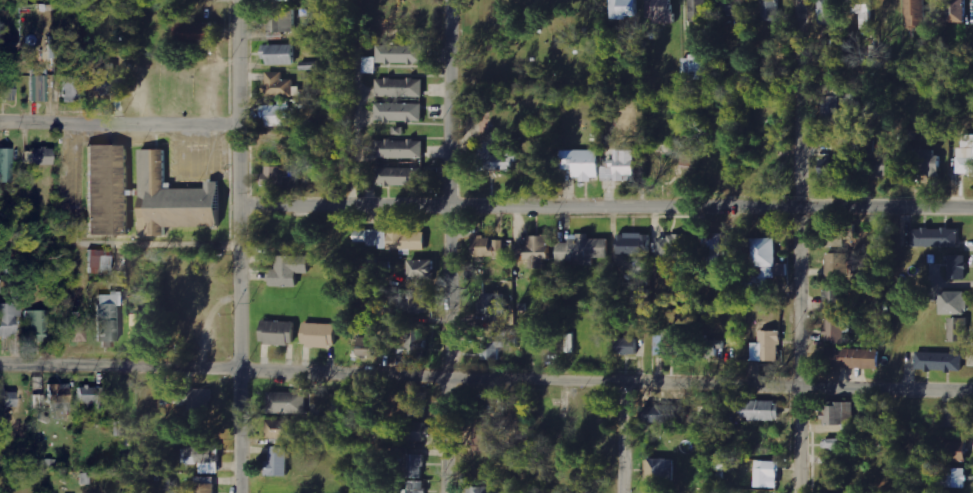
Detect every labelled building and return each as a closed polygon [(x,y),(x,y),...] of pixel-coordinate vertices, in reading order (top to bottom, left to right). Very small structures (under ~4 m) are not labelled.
[(611,18),(639,18),(639,0),(612,0),(611,18)] [(647,18),(655,18),(655,23),(674,24),(675,0),(648,0),(647,18)] [(691,25),(709,24),(708,0),(691,0),(691,25)] [(724,15),(738,14),(738,29),(752,28),(751,0),(723,0),(724,15)] [(780,0),(763,0),(762,20),(779,20),(780,0)] [(840,0),(819,0),(819,25),(840,25),(840,0)] [(861,29),(871,29),(872,0),(855,0),(854,13),(861,14),(861,29)] [(926,0),(906,0),(907,28),(927,27),(926,0)] [(967,0),(948,0),(948,23),(967,22),(967,0)] [(295,32),(295,11),(269,11),(268,32),(295,32)] [(216,43),(215,24),(186,25),(186,44),(216,43)] [(19,34),(0,34),(0,53),(20,52),(19,34)] [(840,41),(821,41),(821,60),(839,60),(840,41)] [(295,44),(264,45),(265,65),(295,65),(295,44)] [(424,63),(425,46),(378,45),(377,63),(424,63)] [(683,56),(684,80),(708,79),(707,56),(683,56)] [(377,57),(364,57),(364,74),(377,73),(377,57)] [(115,63),(95,63),(95,94),(119,94),(119,77),(115,77),(115,63)] [(282,73),(266,72),(265,95),(293,95),(293,80),(282,80),(282,73)] [(80,103),(81,86),(86,86),(86,77),(64,76),(64,102),(80,103)] [(424,97),(424,79),(377,78),(377,97),(424,97)] [(0,89),(0,101),(16,100),(16,89),(0,89)] [(840,97),(822,97),(823,126),(841,126),(840,97)] [(424,104),(377,103),(377,121),(424,121),(424,104)] [(268,126),(295,126),(296,106),(263,106),(263,118),(268,118),(268,126)] [(972,175),(972,135),(961,134),(959,175),(972,175)] [(517,171),(517,138),(505,138),(505,155),(492,155),(492,142),(480,142),(480,171),(517,171)] [(378,159),(425,158),(425,140),(377,140),(378,159)] [(89,146),(90,236),(129,235),(128,146),(89,146)] [(33,166),(53,166),(53,149),(33,149),(33,166)] [(940,149),(917,150),(918,177),(940,176),(940,149)] [(14,150),(0,150),(0,183),(12,183),(14,150)] [(141,236),(167,236),(167,227),(221,227),(221,181),(207,181),(207,189),(167,189),(167,150),(141,150),(141,236)] [(575,170),(575,179),(601,179),(601,150),(562,150),(562,170),(575,170)] [(603,179),(627,180),(627,179),(636,179),(637,151),(616,150),(616,160),(610,160),(610,167),(603,167),(603,179)] [(874,175),(895,175),(895,158),(884,157),(884,153),(874,152),(874,175)] [(822,159),(821,177),(844,178),(845,160),(822,159)] [(292,185),(292,166),(265,167),(266,186),(292,185)] [(377,185),(424,186),(424,168),(378,167),(377,185)] [(960,229),(914,228),(914,246),(960,248),(960,229)] [(828,247),(850,246),(850,230),(828,230),(828,247)] [(426,231),(356,231),(356,243),(370,243),(370,249),(426,248),(426,231)] [(618,234),(618,255),(650,254),(650,233),(618,234)] [(610,258),(610,239),(591,239),(591,234),(571,234),(571,243),(558,243),(558,262),(570,261),(570,265),(594,264),(594,259),(610,258)] [(514,245),(514,262),(531,261),(531,269),(545,269),(545,260),(550,260),(550,235),(529,236),(529,245),(514,245)] [(658,258),(688,258),(689,236),(658,235),(658,258)] [(722,265),(722,256),(732,256),(732,235),(706,235),(706,265),(722,265)] [(505,238),(475,238),(475,257),(505,257),(505,238)] [(777,238),(754,238),(754,267),(760,267),(760,279),(777,278),(777,238)] [(112,274),(112,251),(91,250),(90,274),(112,274)] [(827,276),(849,275),(849,253),(827,253),(827,276)] [(310,273),(310,256),(272,256),(272,265),(271,265),(271,286),(299,287),(299,273),(310,273)] [(950,279),(968,280),(968,256),(950,256),(950,279)] [(435,259),(410,260),(411,280),(435,280),(435,259)] [(845,309),(845,285),(825,285),(825,310),(845,309)] [(969,292),(941,291),(941,315),(969,315),(969,292)] [(119,306),(123,306),(124,292),(110,292),(110,296),(99,296),(99,343),(118,343),(119,306)] [(429,313),(429,293),(410,293),(410,313),(429,313)] [(505,293),(482,294),(482,314),(487,314),(487,322),(502,322),(502,314),(506,314),(505,293)] [(0,304),(0,336),(15,337),(15,305),(0,304)] [(48,311),(26,311),(26,338),(48,338),(48,311)] [(968,319),(949,318),(949,342),(968,342),(968,319)] [(847,342),(846,326),(852,326),(852,319),(826,320),(827,342),(847,342)] [(295,322),(264,321),(263,344),(294,346),(295,322)] [(65,325),(66,343),(87,342),(86,323),(65,325)] [(304,347),(337,348),(337,324),(305,323),(304,347)] [(423,360),(424,330),(402,329),(401,354),(414,354),(414,360),(423,360)] [(483,330),(484,360),(501,360),(501,348),(518,348),(518,329),(483,330)] [(781,331),(760,331),(760,343),(753,343),(752,361),(781,361),(781,331)] [(684,355),(684,332),(656,333),(657,355),(684,355)] [(377,356),(377,337),(358,337),(358,356),(377,356)] [(638,339),(618,339),(617,354),(638,355),(638,339)] [(881,350),(827,349),(827,367),(880,369),(881,350)] [(963,372),(963,354),(917,352),(917,370),(963,372)] [(70,404),(70,385),(51,385),(50,411),(64,411),(64,404),(70,404)] [(79,388),(79,404),(98,403),(98,407),(103,407),(103,387),(79,388)] [(190,416),(213,415),(212,389),(189,389),(190,416)] [(17,408),(17,391),(0,391),(0,408),(17,408)] [(307,393),(269,392),(269,413),(307,414),(307,393)] [(427,393),(398,393),(398,414),(427,415),(427,393)] [(744,401),(743,420),(781,422),(782,402),(744,401)] [(826,425),(855,426),(855,403),(827,403),(826,425)] [(965,427),(966,409),(940,408),(940,427),(965,427)] [(269,439),(298,439),(298,420),(269,420),(269,439)] [(405,422),(405,442),(431,441),(430,422),(405,422)] [(475,425),(476,452),(495,451),(495,425),(475,425)] [(851,437),(826,438),(826,457),(851,456),(851,437)] [(967,442),(943,443),(943,462),(968,461),(967,442)] [(183,447),(183,464),(200,463),(201,474),(218,474),(218,447),(183,447)] [(288,477),(289,447),(270,447),(270,476),(288,477)] [(424,477),(424,455),(407,455),(407,478),(424,477)] [(674,459),(647,458),(646,482),(674,482),(674,459)] [(779,462),(757,461),(756,487),(779,487),(779,462)] [(965,488),(965,469),(937,468),(937,487),(965,488)] [(216,478),(196,477),(196,492),(215,492),(216,478)] [(426,482),(409,481),(409,492),(425,492),(426,482)]
